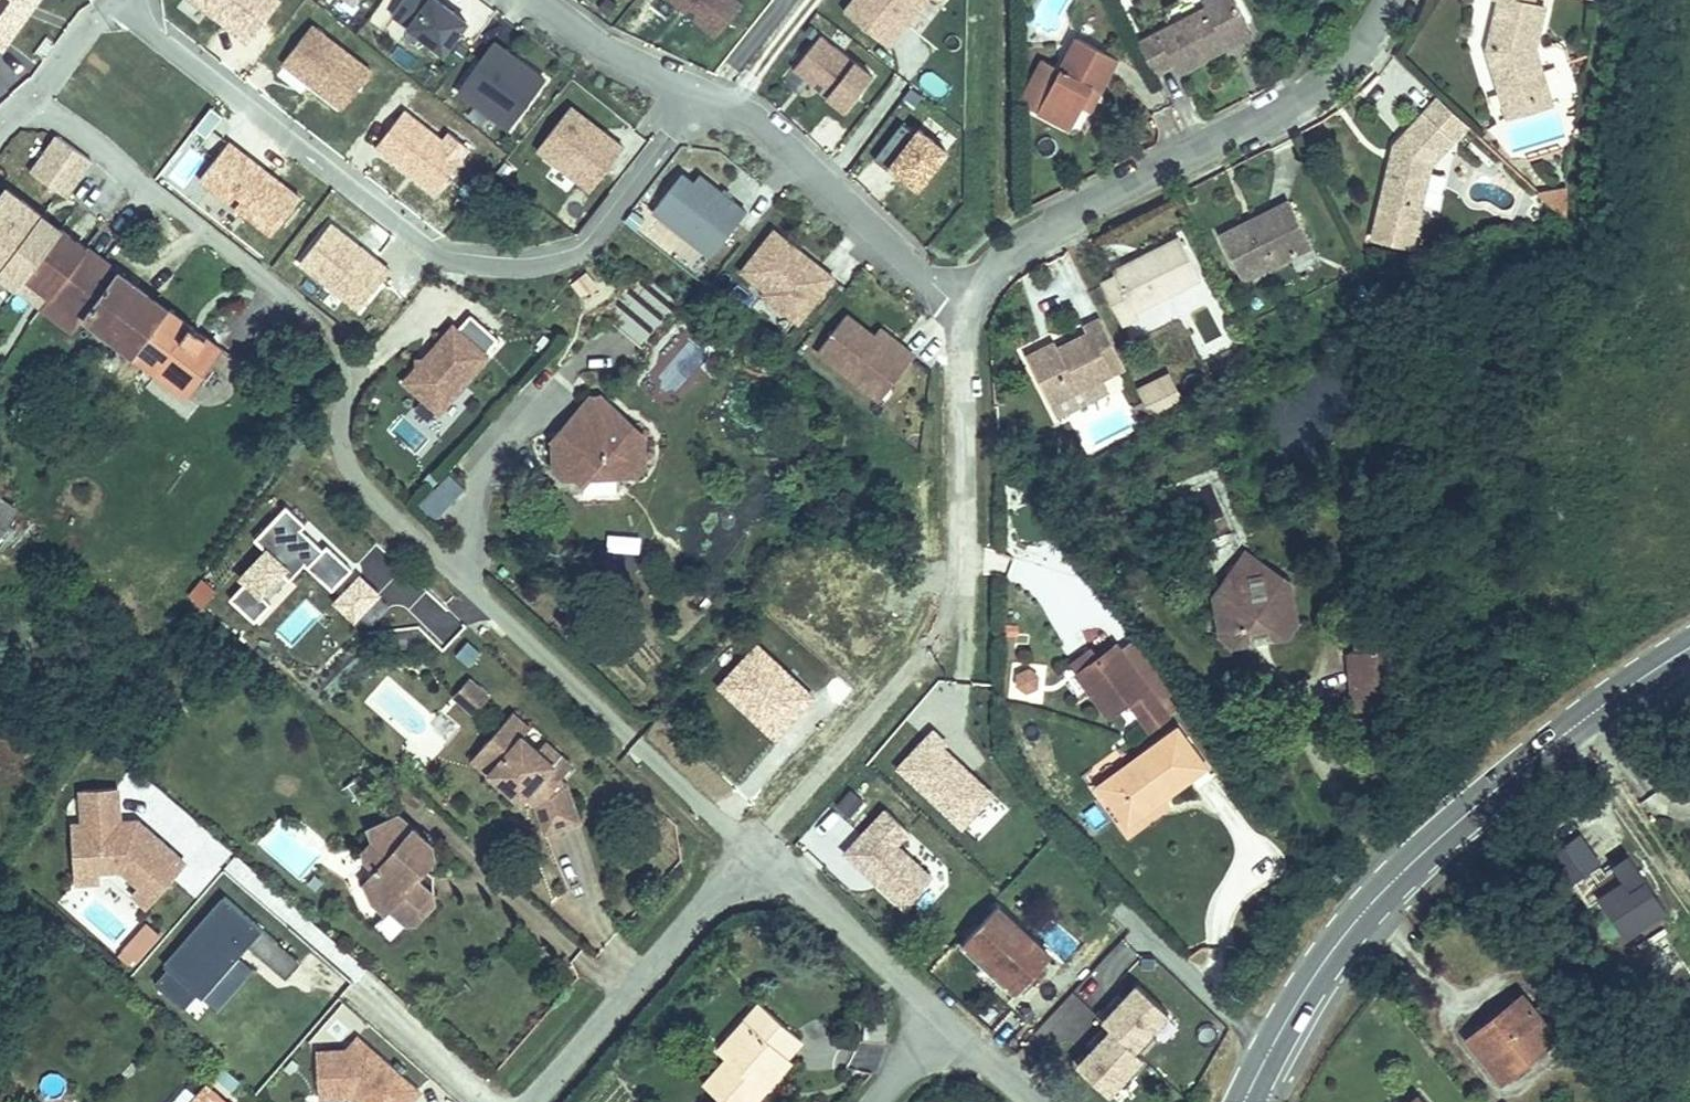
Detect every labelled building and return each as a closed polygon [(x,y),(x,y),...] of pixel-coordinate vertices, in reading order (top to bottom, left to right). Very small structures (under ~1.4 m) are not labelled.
[(4,52),(42,0),(0,0),(0,50),(4,52)] [(247,38),(278,0),(199,0),(247,38)] [(467,15),(446,0),(398,0),(392,9),(444,46),(467,15)] [(710,40),(742,6),(736,0),(666,0),(710,40)] [(842,13),(884,47),(922,0),(852,0),(842,13)] [(1246,23),(1235,0),(1202,0),(1205,6),(1169,24),(1139,40),(1153,68),(1170,59),(1175,69),(1224,45),(1220,35),(1246,23)] [(1478,51),(1482,62),(1488,60),(1491,70),(1485,72),(1497,111),(1533,99),(1519,54),(1521,48),(1527,50),(1536,9),(1524,6),(1526,0),(1490,0),(1478,51)] [(376,65),(314,20),(283,61),(344,107),(376,65)] [(1224,45),(1250,32),(1246,23),(1220,35),(1224,45)] [(1079,39),(1062,30),(1046,62),(1023,105),(1074,132),(1090,99),(1101,79),(1109,83),(1121,61),(1079,39)] [(869,76),(818,34),(791,68),(842,109),(869,76)] [(509,123),(544,74),(492,37),(457,86),(509,123)] [(1533,99),(1497,111),(1499,118),(1544,105),(1527,50),(1521,48),(1519,54),(1533,99)] [(1488,60),(1482,62),(1485,72),(1491,70),(1488,60)] [(946,97),(950,81),(927,74),(923,90),(946,97)] [(1101,79),(1090,99),(1098,103),(1109,83),(1101,79)] [(1461,129),(1433,102),(1388,146),(1370,240),(1391,244),(1394,228),(1411,231),(1424,163),(1461,129)] [(622,147),(569,105),(536,148),(589,189),(622,147)] [(1517,151),(1562,138),(1554,110),(1509,123),(1517,151)] [(951,152),(924,131),(920,136),(907,125),(879,161),(893,172),(895,168),(906,176),(903,183),(922,190),(951,152)] [(300,192),(229,135),(197,175),(270,229),(300,192)] [(58,137),(32,173),(67,197),(92,162),(58,137)] [(746,211),(700,174),(693,182),(682,172),(653,209),(711,255),(746,211)] [(6,187),(0,194),(0,278),(74,336),(86,320),(190,401),(224,357),(6,187)] [(1542,210),(1564,211),(1565,189),(1544,188),(1542,210)] [(1221,237),(1240,280),(1307,248),(1288,205),(1271,213),(1274,219),(1250,230),(1247,225),(1221,237)] [(833,271),(809,253),(804,259),(795,252),(801,246),(773,224),(741,265),(766,285),(762,289),(797,316),(833,271)] [(1411,231),(1394,228),(1391,244),(1407,247),(1411,231)] [(1112,278),(1099,285),(1120,328),(1135,321),(1133,318),(1159,305),(1160,304),(1200,286),(1179,242),(1111,275),(1112,278)] [(809,253),(801,246),(795,252),(804,259),(809,253)] [(1159,305),(1133,318),(1135,321),(1138,328),(1164,315),(1159,305)] [(879,394),(913,351),(896,338),(891,345),(845,310),(817,346),(879,394)] [(442,412),(491,354),(487,351),(499,336),(471,312),(459,327),(454,323),(406,381),(442,412)] [(1128,377),(1105,330),(1087,339),(1090,345),(1063,356),(1031,373),(1051,414),(1097,393),(1128,377)] [(1063,356),(1061,352),(1029,369),(1031,373),(1063,356)] [(1146,413),(1149,419),(1177,406),(1167,383),(1156,389),(1153,383),(1136,392),(1146,413)] [(588,400),(567,426),(614,422),(614,414),(627,413),(612,399),(588,400)] [(614,422),(567,426),(558,436),(560,466),(568,472),(580,471),(588,477),(595,470),(642,467),(649,460),(646,430),(627,413),(614,414),(614,422)] [(449,473),(420,505),(437,521),(466,489),(449,473)] [(15,505),(0,495),(0,527),(15,505)] [(225,598),(258,626),(305,569),(334,593),(355,568),(284,509),(258,540),(267,548),(225,598)] [(1233,563),(1217,586),(1270,567),(1246,558),(1233,563)] [(1270,567),(1217,586),(1208,597),(1221,633),(1242,642),(1250,638),(1252,645),(1286,633),(1285,628),(1294,621),(1300,610),(1286,573),(1270,567)] [(361,573),(332,602),(355,624),(384,595),(361,573)] [(206,583),(196,601),(216,612),(226,594),(206,583)] [(1366,604),(1368,637),(1369,673),(1409,671),(1408,603),(1366,604)] [(1185,700),(1137,634),(1125,643),(1116,650),(1113,645),(1095,658),(1074,674),(1105,715),(1125,700),(1146,729),(1185,700)] [(1369,673),(1368,637),(1357,637),(1359,696),(1409,694),(1409,671),(1369,673)] [(1074,674),(1095,658),(1087,647),(1066,663),(1074,674)] [(1011,669),(1012,695),(1038,695),(1037,669),(1011,669)] [(470,673),(453,692),(465,703),(482,684),(470,673)] [(491,691),(482,684),(465,703),(474,710),(491,691)] [(532,725),(515,709),(485,742),(502,757),(491,769),(523,798),(532,789),(542,797),(538,802),(544,824),(579,816),(570,782),(565,778),(552,767),(564,753),(547,738),(540,746),(525,733),(532,725)] [(891,769),(958,833),(995,794),(928,731),(891,769)] [(1176,732),(1100,785),(1123,817),(1198,763),(1176,732)] [(485,742),(474,754),(491,769),(502,757),(485,742)] [(577,765),(564,753),(552,767),(565,778),(577,765)] [(140,818),(123,819),(121,819),(119,784),(84,785),(86,820),(73,821),(75,861),(76,878),(101,877),(100,863),(123,862),(123,865),(141,881),(134,889),(149,903),(187,861),(140,818)] [(833,806),(848,819),(862,803),(847,790),(833,806)] [(898,845),(909,834),(882,808),(837,854),(898,914),(932,879),(898,845)] [(428,850),(434,844),(401,814),(368,829),(373,841),(362,851),(363,859),(377,868),(365,882),(373,900),(386,912),(390,908),(406,922),(416,922),(437,899),(436,891),(430,886),(428,866),(436,857),(428,850)] [(1623,883),(1598,899),(1624,939),(1665,912),(1630,859),(1614,869),(1623,883)] [(253,965),(239,952),(248,942),(262,955),(285,975),(300,958),(277,938),(225,891),(174,949),(183,958),(174,968),(169,964),(155,979),(183,1004),(196,989),(201,994),(216,1007),(253,965)] [(996,902),(959,941),(1013,991),(1049,954),(996,902)] [(1134,986),(1067,1065),(1104,1097),(1171,1018),(1134,986)] [(1517,989),(1466,1031),(1499,1075),(1550,1034),(1517,989)] [(732,1059),(707,1086),(726,1101),(758,1101),(772,1087),(767,1081),(804,1040),(762,1004),(749,1019),(759,1029),(732,1059)] [(722,1050),(732,1059),(759,1029),(749,1019),(722,1050)] [(395,1101),(399,1097),(405,1101),(407,1101),(419,1089),(371,1045),(358,1034),(347,1046),(317,1048),(319,1095),(353,1093),(363,1101),(395,1101)] [(205,1083),(189,1101),(227,1101),(205,1083)]
